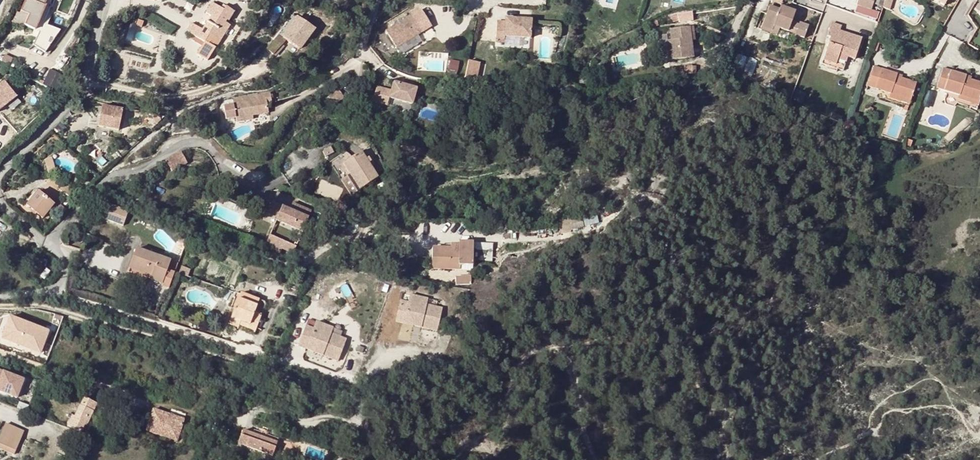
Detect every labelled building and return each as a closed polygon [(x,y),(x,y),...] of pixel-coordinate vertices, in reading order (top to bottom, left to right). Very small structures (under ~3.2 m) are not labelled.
[(19,14),(17,13),(13,23),(17,25),(23,22),(26,23),(26,25),(36,29),(40,19),(46,4),(44,3),(45,0),(25,0),(19,14)] [(856,5),(871,10),(875,0),(858,0),(856,5)] [(882,8),(888,10),(892,0),(885,0),(882,8)] [(192,23),(187,32),(205,43),(198,55),(208,61),(230,26),(225,23),(227,20),(229,21),(234,12),(224,6),(222,9),(213,4),(207,13),(211,16),(213,17),(209,23),(208,22),(202,30),(192,23)] [(769,6),(762,25),(772,29),(773,26),(780,28),(787,31),(789,27),(796,29),(795,34),(804,37),(808,26),(799,23),(798,25),(791,22),(794,12),(785,8),(783,13),(778,11),(778,10),(769,6)] [(315,30),(294,14),(279,35),(267,49),(274,55),(287,41),(300,50),(315,30)] [(412,14),(387,30),(397,47),(423,31),(412,14)] [(534,19),(508,17),(508,20),(500,20),(498,41),(507,42),(507,33),(533,34),(534,19)] [(61,28),(40,19),(36,29),(40,30),(34,42),(46,51),(61,28)] [(831,23),(827,36),(832,37),(837,39),(834,45),(830,44),(828,43),(823,59),(835,63),(837,58),(839,53),(847,56),(855,58),(861,38),(839,31),(841,26),(831,23)] [(772,29),(762,25),(760,29),(771,33),(772,29)] [(772,29),(771,33),(777,36),(780,28),(773,26),(772,29)] [(688,38),(687,28),(671,29),(671,40),(668,40),(670,60),(690,58),(693,57),(691,38),(688,38)] [(845,61),(847,56),(839,53),(837,58),(845,61)] [(477,81),(481,62),(469,59),(465,78),(477,81)] [(911,82),(902,78),(901,79),(895,76),(896,74),(874,66),(867,86),(890,93),(910,100),(912,96),(916,82),(912,80),(911,82)] [(959,95),(979,102),(979,99),(979,83),(971,80),(964,78),(965,76),(943,68),(936,87),(959,95)] [(11,89),(0,78),(0,100),(11,89)] [(381,90),(377,105),(392,108),(394,101),(417,106),(421,91),(397,85),(395,94),(381,90)] [(330,96),(336,104),(346,97),(341,89),(330,96)] [(271,103),(270,93),(234,99),(234,103),(225,104),(227,117),(236,116),(237,121),(253,119),(253,115),(269,113),(267,104),(271,103)] [(909,104),(910,100),(890,93),(888,97),(909,104)] [(978,106),(979,102),(959,95),(958,99),(978,106)] [(102,106),(98,127),(118,131),(123,110),(102,106)] [(845,118),(840,133),(849,136),(854,121),(845,118)] [(361,151),(351,157),(369,183),(378,177),(361,151)] [(181,152),(166,160),(172,171),(187,163),(181,152)] [(341,178),(348,175),(342,161),(350,157),(348,153),(333,159),(341,178)] [(360,189),(369,183),(351,157),(343,163),(360,189)] [(60,190),(78,201),(82,197),(62,185),(60,190)] [(35,189),(24,203),(43,218),(54,205),(35,189)] [(107,200),(100,213),(122,224),(128,211),(107,200)] [(272,203),(268,213),(277,217),(276,220),(303,232),(311,212),(292,203),(289,210),(272,203)] [(582,220),(569,222),(570,230),(583,229),(582,220)] [(270,234),(267,241),(293,253),(297,246),(270,234)] [(432,269),(460,269),(460,266),(473,266),(473,242),(459,242),(459,245),(459,248),(451,248),(432,248),(432,269)] [(169,286),(177,264),(136,249),(126,276),(145,283),(148,275),(151,276),(150,279),(169,286)] [(472,277),(457,279),(458,286),(473,284),(472,277)] [(241,293),(238,299),(257,306),(254,312),(262,315),(266,302),(241,293)] [(399,307),(395,323),(403,324),(405,319),(422,322),(420,328),(437,332),(441,310),(426,306),(427,301),(409,297),(408,304),(407,309),(399,307)] [(256,331),(262,315),(254,312),(257,306),(238,299),(231,318),(240,321),(239,325),(256,331)] [(240,321),(231,318),(229,324),(238,327),(239,325),(240,321)] [(405,319),(403,324),(420,328),(422,322),(405,319)] [(322,356),(338,362),(346,341),(331,335),(333,329),(316,323),(313,330),(306,327),(298,347),(306,350),(308,344),(325,350),(322,356)] [(38,361),(45,342),(16,331),(13,337),(4,334),(0,344),(0,349),(19,356),(21,351),(25,353),(27,356),(38,361)] [(308,344),(306,350),(322,356),(325,350),(308,344)] [(21,351),(19,356),(37,363),(38,361),(27,356),(25,353),(21,351)] [(0,371),(0,391),(16,397),(23,380),(0,371)] [(80,406),(91,410),(94,403),(83,398),(80,406)] [(72,415),(68,426),(81,431),(84,425),(87,426),(91,417),(88,416),(91,410),(80,406),(75,416),(72,415)] [(169,415),(153,410),(146,430),(177,440),(185,414),(171,409),(169,415)] [(0,436),(0,447),(14,453),(24,432),(5,424),(0,436)] [(243,430),(238,443),(242,444),(257,450),(273,455),(277,442),(243,430)]
